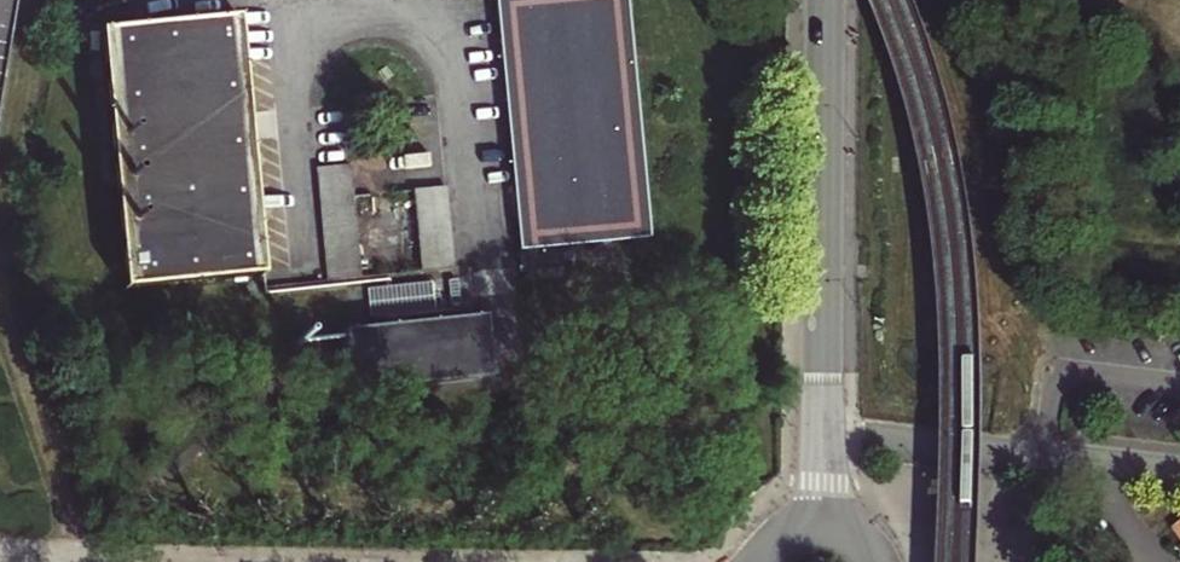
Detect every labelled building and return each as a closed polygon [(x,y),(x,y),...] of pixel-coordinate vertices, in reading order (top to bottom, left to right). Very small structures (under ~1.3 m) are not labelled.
[(14,0),(0,0),(0,83),(14,0)] [(490,2),(517,277),(557,272),(555,252),(642,244),(620,0),(510,0),(490,2)] [(231,24),(94,39),(118,297),(255,284),(231,24)] [(345,169),(313,172),(324,284),(356,281),(345,169)] [(440,192),(408,195),(416,275),(448,272),(440,192)] [(490,330),(336,343),(338,371),(341,398),(495,385),(490,330)]
